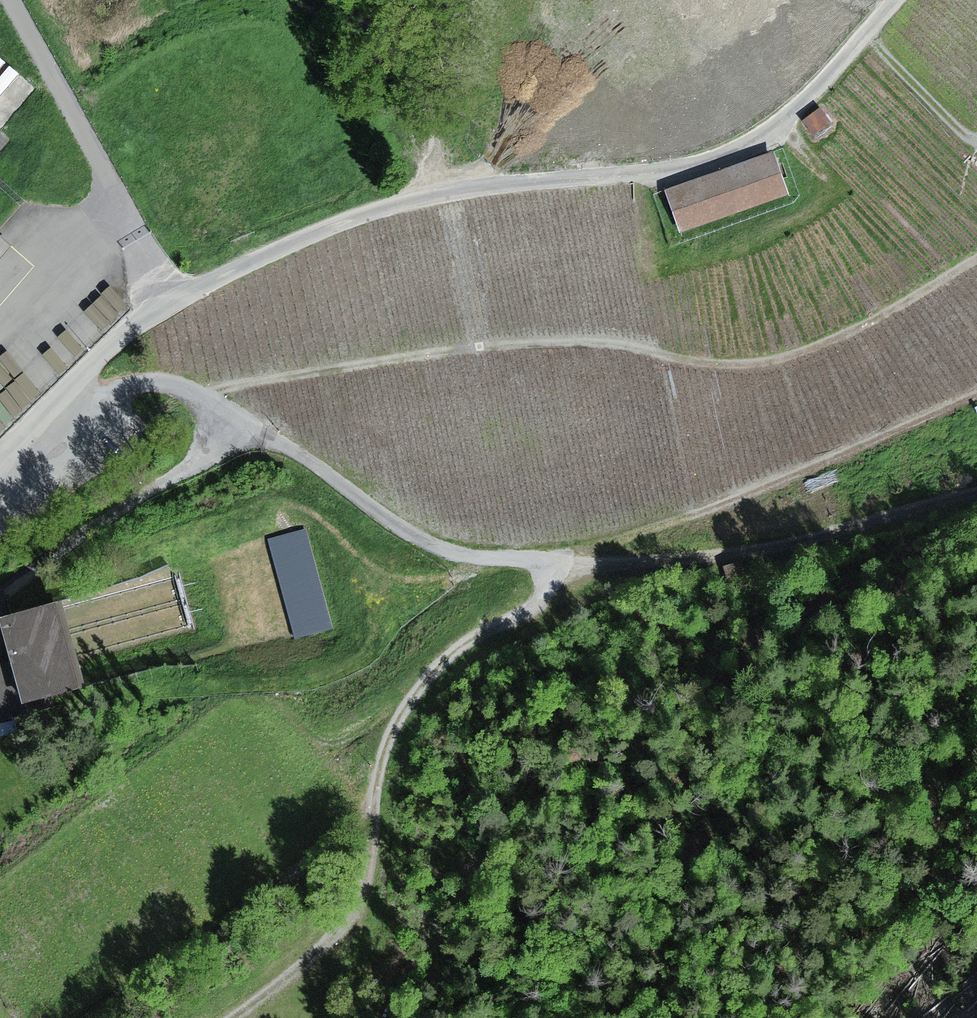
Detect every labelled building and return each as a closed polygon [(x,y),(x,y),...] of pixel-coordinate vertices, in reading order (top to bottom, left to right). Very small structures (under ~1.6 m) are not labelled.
[(828,120),(818,108),(802,120),(812,132),(828,120)] [(680,240),(790,200),(774,154),(663,194),(680,240)] [(11,250),(0,240),(0,263),(11,250)] [(7,422),(26,403),(9,385),(24,371),(4,351),(0,355),(0,391),(2,393),(0,395),(0,415),(7,422)] [(294,636),(334,625),(309,524),(268,535),(294,636)] [(86,690),(64,604),(1,620),(23,706),(86,690)] [(0,665),(0,719),(10,716),(7,703),(10,702),(0,665)] [(12,721),(0,724),(0,735),(14,732),(12,721)]
